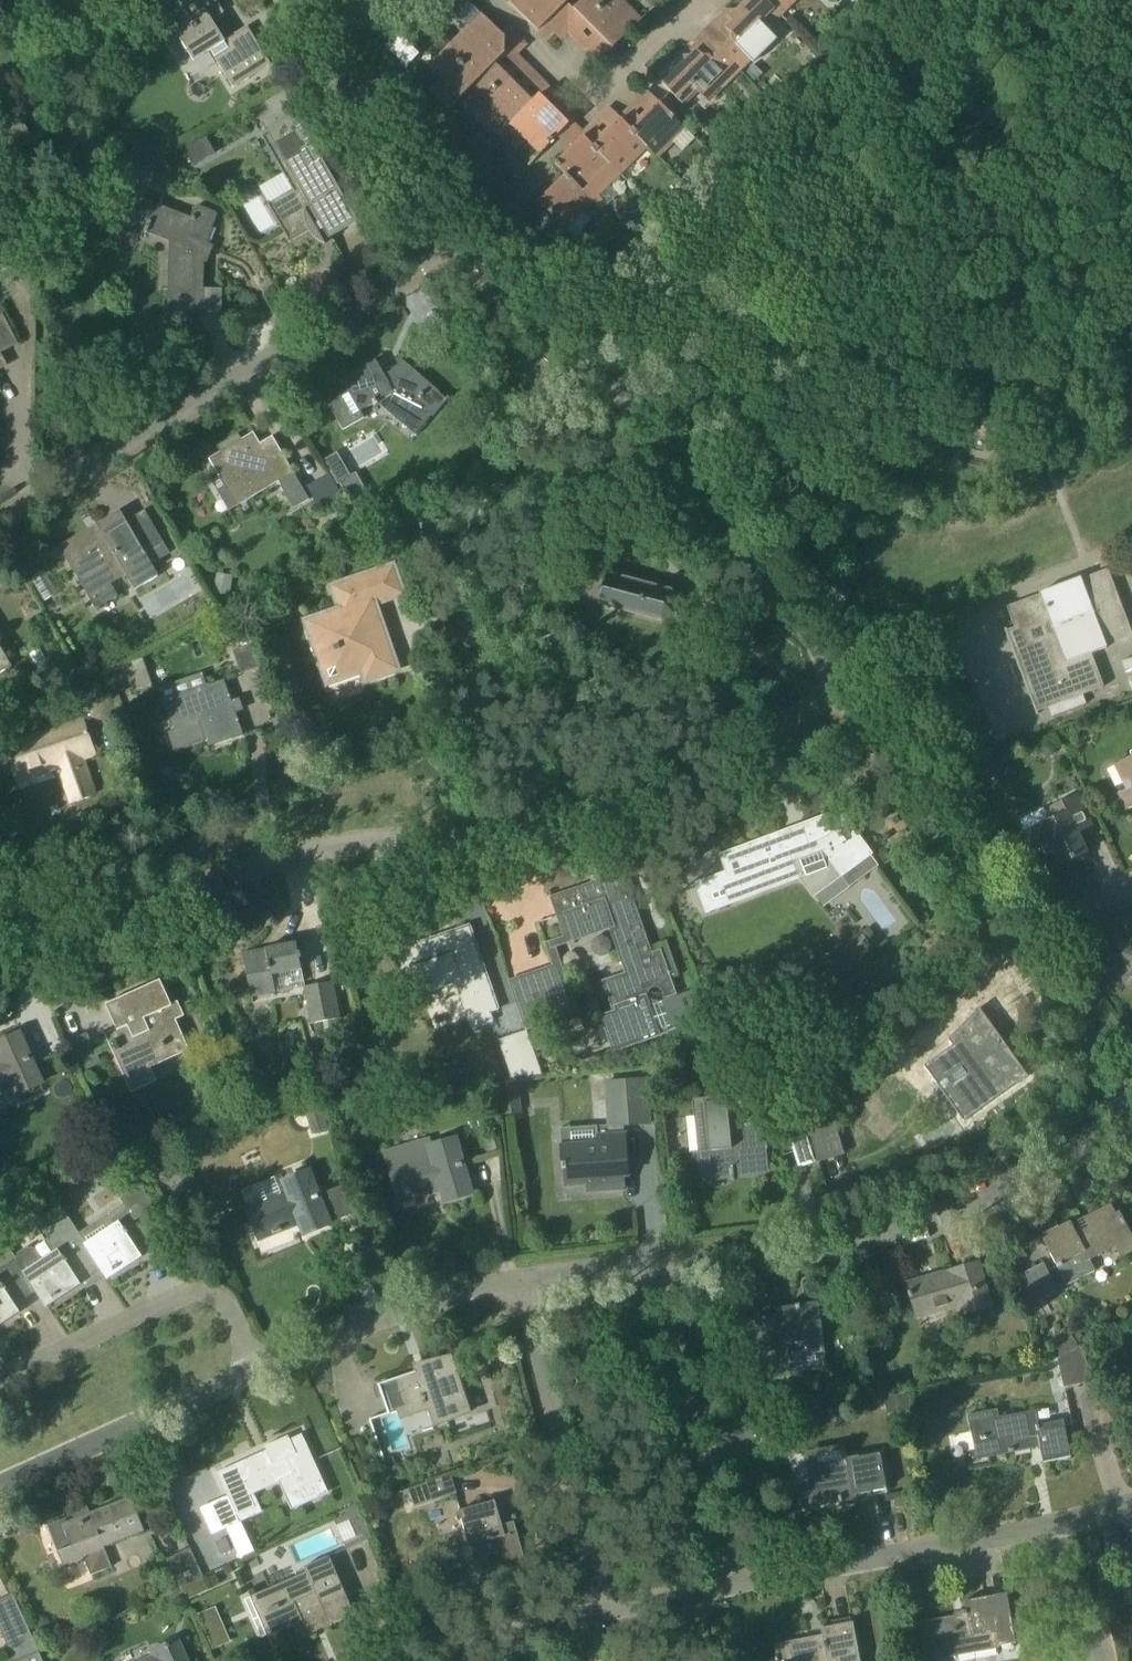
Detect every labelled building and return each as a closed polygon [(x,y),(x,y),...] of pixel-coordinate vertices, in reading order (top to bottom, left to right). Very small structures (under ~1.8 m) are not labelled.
[(189,20),(174,29),(194,62),(211,51),(233,88),(251,76),(239,56),(257,44),(247,27),(224,41),(211,20),(223,12),(215,0),(178,0),(177,1),(189,20)] [(468,89),(467,89),(495,63),(504,54),(504,37),(468,0),(464,0),(452,12),(453,13),(454,11),(468,25),(427,65),(443,82),(431,94),(427,90),(426,91),(446,111),(468,89)] [(567,0),(508,0),(506,2),(538,31),(568,1),(567,0)] [(619,2),(617,0),(581,0),(573,8),(612,48),(639,22),(619,2)] [(750,60),(754,64),(778,41),(767,30),(781,16),(766,0),(747,0),(733,15),(732,21),(725,28),(731,34),(731,41),(722,49),(738,65),(747,57),(750,60)] [(781,16),(797,0),(766,0),(781,16)] [(389,46),(387,47),(399,59),(407,66),(418,55),(410,47),(398,36),(397,37),(389,46)] [(742,69),(738,65),(722,49),(710,37),(709,38),(718,47),(709,56),(702,56),(697,50),(690,57),(683,57),(672,68),(668,68),(662,74),(662,79),(659,81),(679,102),(694,88),(709,103),(742,69)] [(506,127),(512,121),(533,101),(532,101),(495,63),(467,89),(468,89),(506,127)] [(533,101),(512,121),(526,136),(523,139),(539,154),(569,124),(546,101),(532,101),(533,101)] [(686,129),(660,103),(659,102),(656,106),(655,109),(652,109),(631,129),(631,130),(648,147),(658,157),(686,129)] [(0,128),(0,131),(14,150),(33,136),(17,115),(0,128)] [(261,136),(283,174),(260,187),(268,202),(266,203),(287,239),(289,242),(308,230),(315,238),(324,244),(325,243),(315,227),(321,223),(329,237),(356,221),(337,189),(333,191),(292,120),(296,117),(295,116),(269,132),(270,134),(264,138),(262,135),(261,136)] [(631,130),(631,129),(621,119),(617,122),(617,126),(614,126),(593,146),(593,147),(608,161),(620,174),(648,147),(631,130)] [(579,142),(576,143),(554,164),(565,174),(566,174),(580,189),(590,199),(602,211),(607,205),(598,196),(620,174),(608,161),(593,147),(593,146),(583,135),(579,139),(579,142)] [(129,181),(166,195),(171,180),(135,166),(129,181)] [(538,202),(542,206),(547,211),(535,224),(550,239),(562,226),(563,227),(590,199),(580,189),(566,174),(565,174),(545,195),(545,198),(541,198),(538,202)] [(202,313),(203,290),(193,290),(195,252),(201,252),(216,212),(197,205),(191,219),(136,198),(125,224),(126,225),(123,230),(141,238),(143,232),(147,234),(149,231),(171,240),(170,313),(202,313)] [(528,205),(518,215),(528,224),(538,214),(531,208),(528,205)] [(18,343),(2,314),(0,316),(0,352),(18,343)] [(446,398),(404,362),(392,369),(395,374),(386,379),(375,361),(340,381),(347,394),(328,405),(342,430),(363,418),(359,412),(390,395),(424,424),(448,398),(447,397),(446,398)] [(293,472),(283,456),(272,437),(258,444),(252,433),(241,439),(238,434),(217,446),(220,452),(209,459),(220,477),(221,476),(237,505),(293,472)] [(337,452),(324,460),(338,485),(340,483),(339,482),(350,476),(337,452)] [(350,476),(339,482),(340,483),(355,512),(372,502),(356,472),(350,476)] [(298,473),(282,480),(293,506),(309,499),(298,473)] [(329,474),(307,487),(320,510),(342,497),(329,474)] [(140,544),(125,520),(120,511),(96,525),(97,527),(63,547),(97,609),(118,596),(110,584),(126,575),(135,589),(158,575),(151,563),(170,552),(158,533),(140,544)] [(365,681),(397,670),(392,653),(385,656),(382,645),(388,643),(374,604),(403,594),(393,565),(332,586),(340,609),(306,621),(322,669),(336,664),(341,679),(361,672),(365,681)] [(216,572),(211,593),(229,597),(233,576),(216,572)] [(679,601),(669,591),(606,574),(598,603),(661,620),(675,615),(679,601)] [(1086,592),(1080,577),(1039,593),(1039,594),(1006,606),(1021,647),(1014,650),(1013,648),(1011,648),(1036,714),(1038,714),(1037,712),(1104,687),(1091,653),(1107,648),(1103,638),(1124,630),(1107,584),(1086,592)] [(256,643),(252,644),(233,651),(241,674),(265,666),(256,643)] [(11,666),(0,647),(0,673),(11,666)] [(142,658),(129,663),(120,666),(131,694),(153,686),(142,658)] [(225,681),(207,687),(205,680),(191,684),(188,676),(159,686),(164,701),(163,702),(172,730),(167,732),(173,749),(174,749),(173,748),(204,737),(208,749),(209,749),(208,747),(242,735),(243,737),(244,736),(225,681)] [(84,723),(83,719),(4,745),(6,751),(2,752),(0,753),(0,772),(3,774),(9,773),(13,772),(14,773),(58,758),(74,802),(93,795),(80,757),(94,753),(84,723)] [(1129,752),(1131,756),(1114,764),(1126,790),(1118,793),(1126,810),(1131,807),(1131,750),(1129,752)] [(1040,845),(1047,859),(1052,869),(1087,852),(1077,832),(1091,825),(1077,795),(1061,802),(1047,809),(1052,819),(1024,832),(1032,849),(1040,845)] [(869,853),(840,813),(826,822),(823,818),(722,856),(728,873),(697,884),(707,910),(738,898),(799,875),(795,862),(824,852),(840,875),(869,853)] [(667,942),(649,948),(623,872),(550,897),(557,916),(564,913),(574,941),(614,927),(629,971),(602,981),(611,1006),(613,1011),(600,1015),(613,1052),(623,1049),(652,1039),(662,1036),(659,1030),(699,1016),(691,991),(677,996),(665,962),(673,960),(667,942)] [(493,1022),(489,1011),(498,1008),(469,925),(396,950),(403,969),(409,967),(419,995),(459,981),(475,1028),(493,1022)] [(1122,976),(1123,981),(1126,985),(1130,987),(1131,987),(1131,941),(1120,945),(1128,969),(1125,972),(1122,976)] [(251,996),(275,991),(276,993),(303,987),(310,1023),(343,1017),(336,981),(304,987),(301,969),(299,958),(301,958),(300,953),(298,953),(296,943),(265,949),(267,955),(245,959),(243,953),(242,953),(251,996)] [(821,955),(828,976),(844,970),(837,950),(821,955)] [(576,1008),(561,962),(509,981),(524,1026),(576,1008)] [(190,1050),(171,1006),(159,980),(104,1004),(116,1029),(120,1028),(124,1037),(110,1042),(132,1092),(156,1082),(150,1068),(190,1050)] [(467,1016),(464,1000),(449,1003),(452,1019),(467,1016)] [(961,1026),(950,1038),(955,1045),(925,1066),(964,1120),(1024,1077),(986,1022),(973,1032),(965,1023),(961,1026)] [(527,1030),(499,1040),(512,1078),(543,1075),(527,1030)] [(13,1086),(17,1095),(41,1083),(19,1033),(0,1042),(0,1092),(13,1086)] [(252,1051),(236,1055),(241,1075),(257,1071),(252,1051)] [(604,1080),(607,1128),(651,1125),(648,1077),(604,1080)] [(516,1081),(498,1083),(502,1114),(519,1112),(516,1081)] [(759,1149),(768,1149),(765,1126),(736,1129),(733,1095),(695,1099),(701,1157),(709,1156),(711,1175),(730,1173),(731,1181),(734,1180),(734,1177),(762,1174),(759,1149)] [(329,1129),(321,1102),(299,1109),(302,1117),(307,1115),(313,1134),(329,1129)] [(624,1188),(623,1166),(621,1133),(597,1135),(596,1125),(560,1127),(561,1145),(563,1145),(566,1185),(587,1184),(587,1191),(624,1188)] [(493,1133),(483,1135),(487,1154),(498,1151),(493,1133)] [(387,1159),(390,1167),(399,1201),(414,1197),(415,1197),(423,1195),(423,1194),(430,1192),(430,1191),(441,1187),(445,1201),(447,1200),(446,1196),(468,1190),(469,1194),(471,1193),(454,1139),(387,1159)] [(247,1207),(259,1238),(273,1233),(274,1233),(282,1230),(282,1229),(289,1227),(288,1225),(299,1221),(305,1234),(306,1233),(305,1229),(326,1221),(328,1225),(329,1224),(308,1171),(284,1180),(288,1190),(247,1207)] [(121,1199),(124,1203),(80,1232),(87,1243),(85,1245),(102,1270),(106,1275),(113,1270),(114,1271),(120,1267),(120,1266),(139,1254),(133,1244),(156,1229),(146,1214),(155,1208),(140,1186),(121,1199)] [(30,1192),(30,1208),(43,1208),(43,1192),(30,1192)] [(1056,1265),(1067,1286),(1095,1271),(1090,1260),(1115,1247),(1120,1257),(1127,1254),(1127,1255),(1131,1252),(1131,1234),(1119,1211),(1115,1213),(1110,1203),(1092,1213),(1093,1215),(1096,1214),(1099,1221),(1076,1233),(1070,1221),(1041,1236),(1056,1265)] [(24,1272),(33,1285),(44,1303),(52,1298),(53,1299),(59,1295),(59,1294),(78,1281),(72,1272),(80,1267),(88,1280),(102,1270),(85,1245),(87,1243),(80,1232),(78,1230),(61,1204),(44,1214),(60,1240),(50,1246),(54,1254),(41,1261),(31,1246),(29,1248),(28,1246),(16,1253),(17,1256),(15,1257),(25,1271),(24,1272)] [(17,1309),(11,1300),(33,1285),(24,1272),(25,1271),(15,1257),(12,1253),(0,1260),(0,1320),(17,1309)] [(1019,1271),(1030,1300),(1058,1290),(1047,1261),(1019,1271)] [(909,1292),(907,1292),(909,1297),(911,1296),(917,1317),(964,1303),(967,1312),(989,1306),(976,1263),(944,1272),(946,1278),(929,1283),(928,1277),(907,1284),(909,1292)] [(793,1371),(801,1370),(827,1365),(817,1300),(783,1305),(784,1312),(746,1318),(747,1329),(736,1330),(740,1353),(753,1351),(755,1365),(776,1361),(773,1347),(789,1345),(793,1371)] [(1058,1357),(1064,1387),(1093,1380),(1080,1346),(1078,1347),(1077,1345),(1057,1356),(1058,1357)] [(392,1413),(397,1411),(401,1420),(428,1410),(435,1428),(472,1414),(470,1409),(472,1409),(471,1407),(470,1408),(451,1357),(375,1386),(375,1387),(380,1385),(392,1413)] [(883,1383),(872,1385),(874,1395),(884,1393),(883,1383)] [(815,1391),(794,1394),(797,1408),(801,1407),(817,1405),(815,1391)] [(907,1392),(884,1397),(887,1414),(911,1408),(907,1392)] [(764,1424),(760,1405),(729,1411),(732,1430),(735,1443),(766,1437),(764,1424)] [(817,1405),(801,1407),(803,1419),(819,1416),(817,1405)] [(967,1415),(968,1419),(972,1440),(981,1439),(981,1440),(986,1439),(989,1456),(988,1456),(988,1457),(1014,1452),(1014,1451),(1039,1446),(1043,1463),(1070,1457),(1063,1420),(1036,1426),(1033,1411),(999,1418),(997,1409),(967,1415)] [(328,1493),(311,1454),(302,1434),(290,1440),(288,1436),(270,1444),(275,1454),(239,1471),(236,1464),(217,1473),(237,1516),(255,1507),(250,1495),(279,1482),(292,1509),(328,1493)] [(809,1471),(811,1484),(799,1486),(803,1508),(839,1502),(839,1503),(842,1503),(841,1497),(886,1489),(880,1454),(846,1460),(847,1463),(809,1471)] [(457,1494),(450,1475),(409,1489),(414,1507),(457,1494)] [(111,1566),(105,1550),(106,1550),(104,1546),(144,1530),(131,1497),(66,1523),(64,1519),(48,1525),(63,1567),(85,1558),(91,1574),(111,1566)] [(469,1547),(465,1548),(475,1581),(492,1576),(491,1571),(525,1561),(525,1559),(524,1559),(516,1530),(515,1530),(515,1532),(504,1535),(501,1526),(502,1526),(495,1501),(459,1511),(469,1547)] [(361,1504),(333,1517),(347,1549),(372,1537),(361,1504)] [(254,1553),(240,1522),(227,1528),(241,1559),(254,1553)] [(226,1537),(216,1542),(221,1554),(231,1549),(226,1537)] [(181,1586),(183,1585),(197,1578),(197,1579),(203,1576),(190,1548),(167,1559),(181,1586)] [(307,1572),(245,1600),(253,1620),(271,1613),(279,1632),(280,1631),(279,1630),(323,1611),(330,1625),(355,1615),(329,1556),(305,1567),(307,1572)] [(202,1578),(181,1588),(187,1601),(208,1591),(202,1578)] [(180,1586),(164,1593),(169,1605),(185,1598),(180,1586)] [(1007,1593),(1006,1593),(964,1601),(966,1610),(962,1611),(962,1614),(918,1622),(922,1647),(939,1644),(942,1658),(956,1656),(957,1657),(999,1649),(998,1646),(1015,1643),(1013,1630),(1007,1593)] [(26,1623),(12,1594),(0,1600),(0,1630),(15,1660),(17,1660),(39,1651),(26,1623)] [(853,1622),(820,1628),(822,1636),(807,1639),(806,1638),(774,1644),(776,1656),(774,1656),(775,1660),(860,1660),(853,1622)] [(177,1640),(149,1652),(151,1657),(143,1660),(186,1660),(177,1640)] [(39,1653),(20,1660),(43,1660),(39,1653)]
